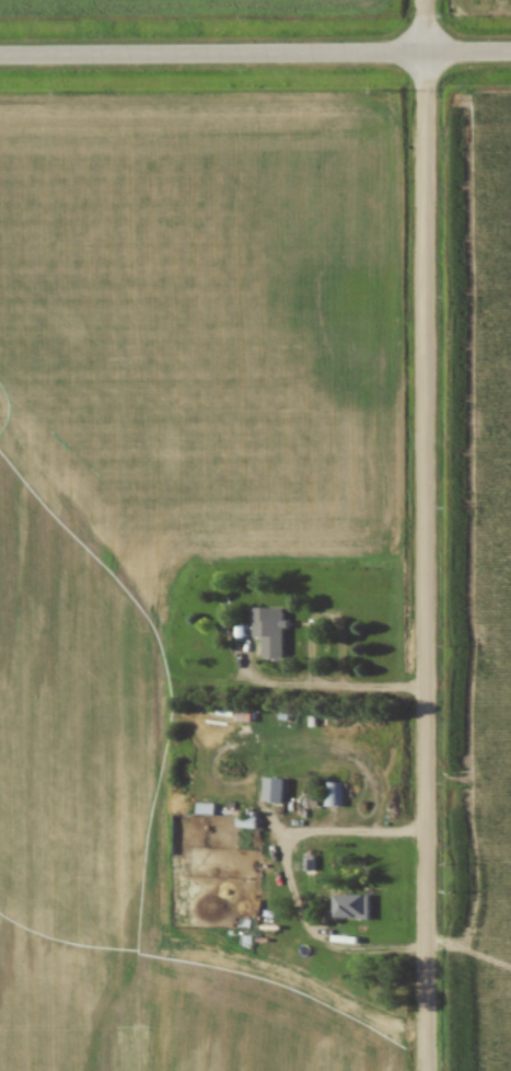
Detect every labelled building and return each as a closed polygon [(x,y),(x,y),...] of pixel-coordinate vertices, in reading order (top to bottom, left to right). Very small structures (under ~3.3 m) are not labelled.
[(251,606),(251,622),(254,622),(254,636),(260,636),(260,658),(281,658),(282,627),(286,627),(287,620),(281,620),(281,606),(251,606)] [(237,711),(253,712),(252,721),(237,721),(237,711)] [(266,778),(281,778),(281,802),(265,801),(266,778)] [(324,783),(341,783),(341,807),(324,807),(324,783)] [(195,803),(216,803),(216,815),(195,814),(195,803)] [(237,815),(255,817),(254,829),(236,827),(237,815)] [(303,854),(314,855),(313,873),(303,873),(303,854)] [(333,895),(368,896),(367,918),(333,917),(333,895)]
